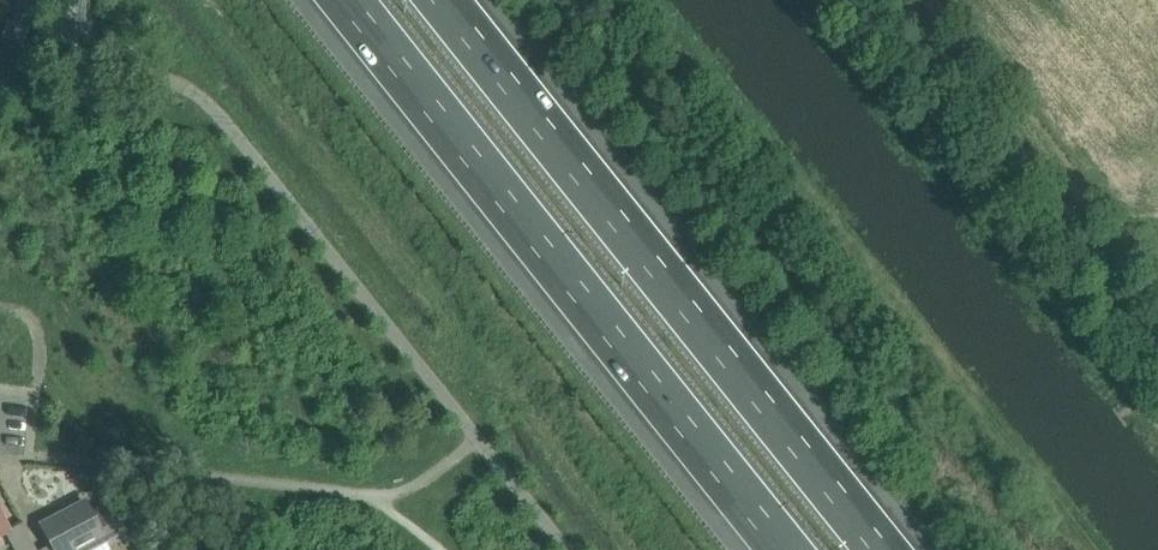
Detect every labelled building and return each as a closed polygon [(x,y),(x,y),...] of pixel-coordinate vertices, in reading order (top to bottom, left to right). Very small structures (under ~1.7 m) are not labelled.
[(41,526),(51,544),(52,547),(54,549),(110,549),(111,549),(106,541),(126,531),(127,530),(124,525),(118,513),(113,504),(112,504),(92,515),(85,502),(41,526)] [(0,514),(0,536),(9,531),(0,514)]
